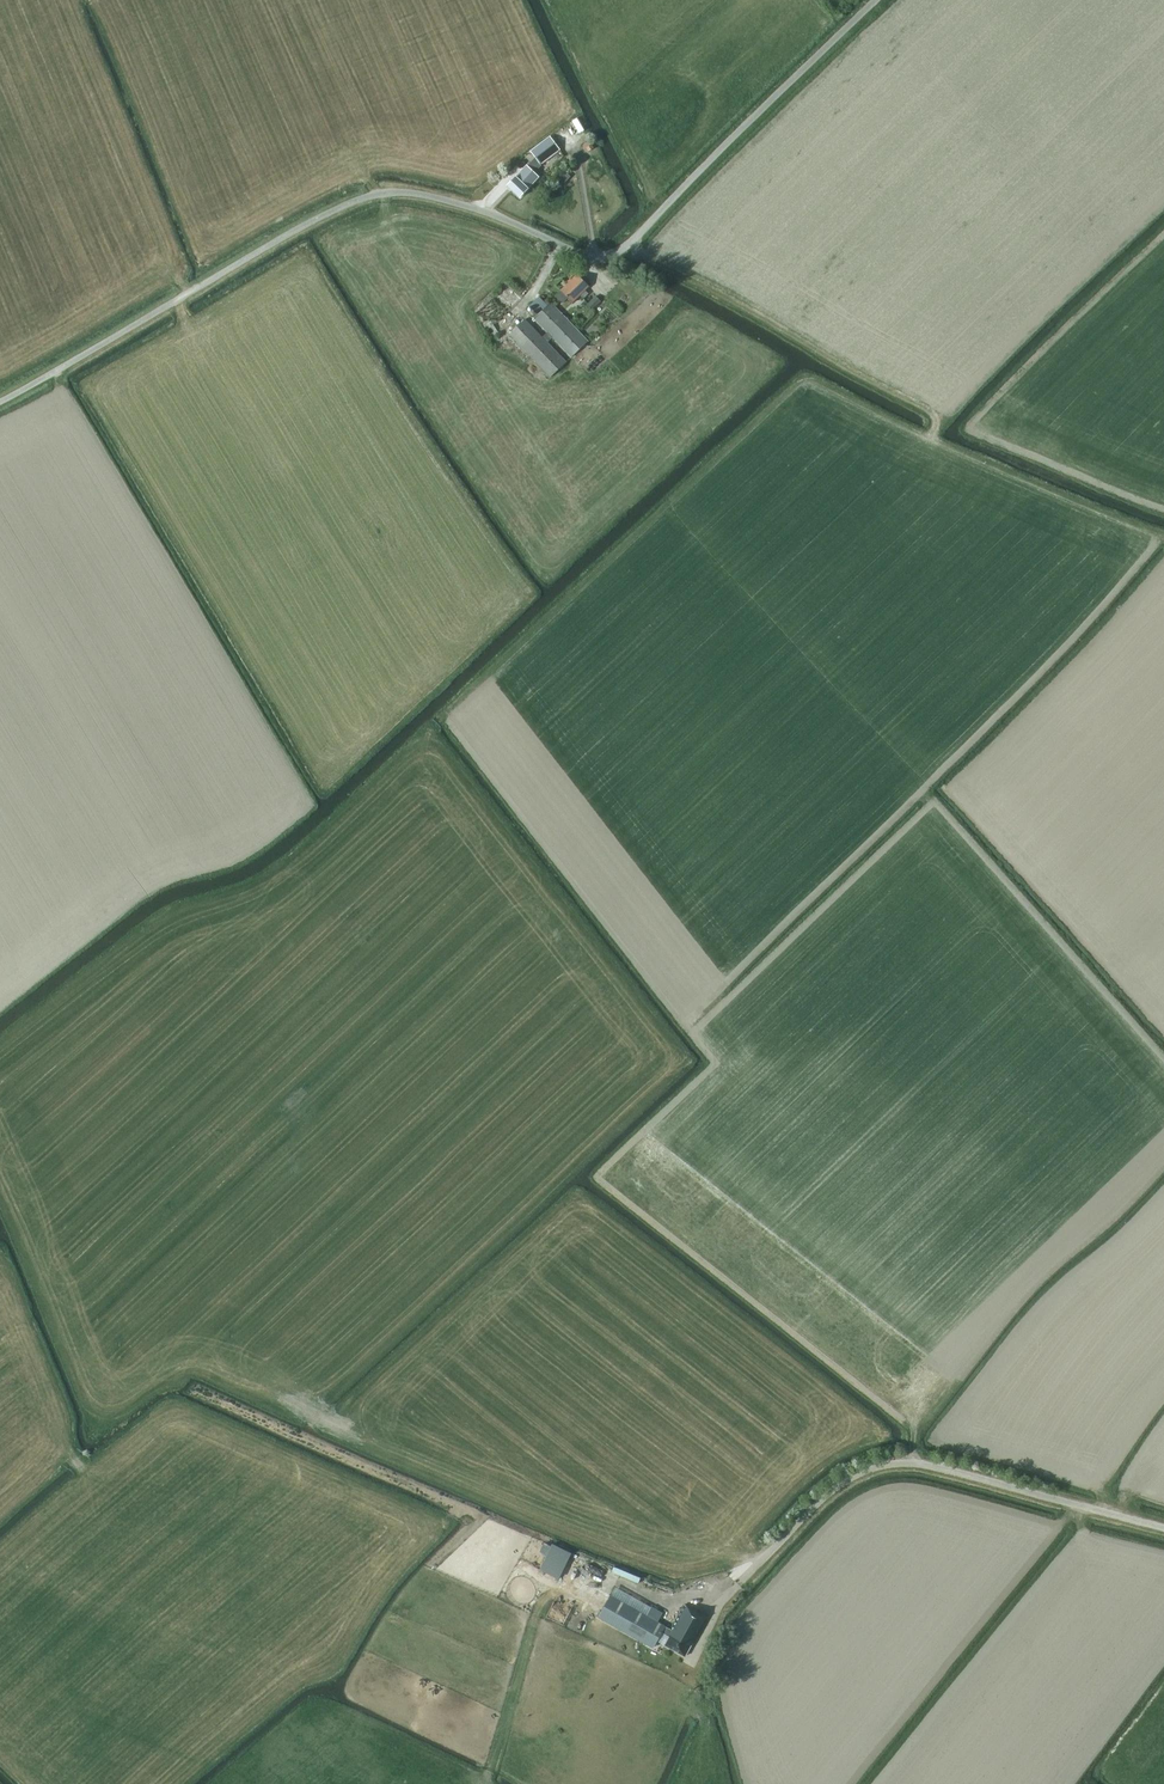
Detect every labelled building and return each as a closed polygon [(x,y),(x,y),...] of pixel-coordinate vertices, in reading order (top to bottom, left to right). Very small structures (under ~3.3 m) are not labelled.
[(551,137),(549,136),(530,151),(535,157),(537,160),(540,164),(560,150),(558,147),(551,137)] [(506,186),(518,198),(538,177),(526,165),(506,186)] [(585,290),(588,286),(577,274),(555,296),(562,303),(568,297),(572,302),(579,295),(583,298),(588,293),(585,290)] [(601,301),(595,296),(588,304),(593,309),(601,301)] [(571,357),(588,341),(550,302),(534,318),(547,332),(542,337),(525,319),(509,334),(550,377),(566,362),(547,342),(552,337),(571,357)] [(543,1570),(564,1578),(575,1551),(554,1542),(543,1570)] [(662,1613),(651,1606),(646,1616),(611,1597),(599,1619),(654,1649),(662,1634),(670,1638),(665,1647),(685,1658),(707,1618),(685,1606),(671,1630),(657,1622),(662,1613)]
